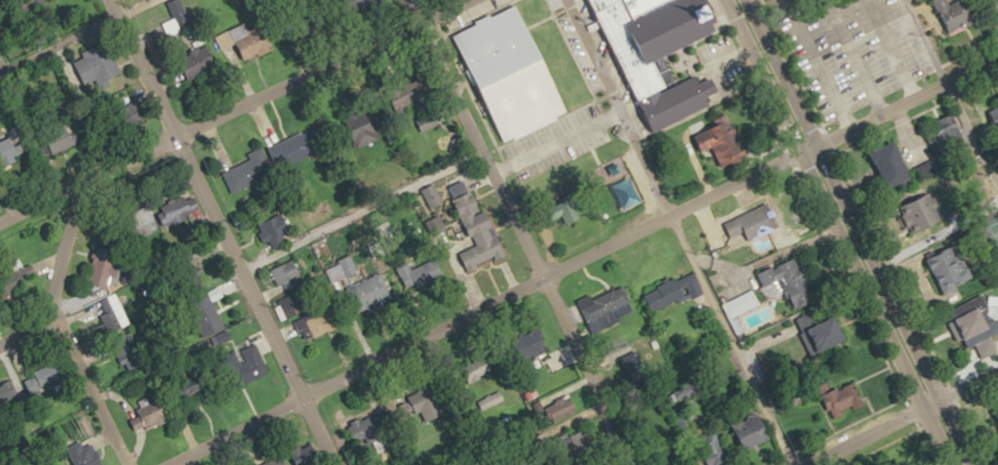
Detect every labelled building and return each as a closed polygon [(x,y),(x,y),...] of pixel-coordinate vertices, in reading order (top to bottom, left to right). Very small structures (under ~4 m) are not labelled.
[(178,31),(194,24),(182,0),(173,0),(165,4),(178,31)] [(653,133),(721,101),(702,67),(679,81),(668,57),(719,32),(702,0),(588,0),(653,133)] [(954,2),(953,0),(934,0),(933,0),(947,35),(979,21),(970,0),(958,0),(954,2)] [(454,35),(517,6),(569,111),(506,141),(454,35)] [(268,24),(247,30),(245,25),(232,29),(242,60),(276,50),(268,24)] [(121,74),(107,42),(81,53),(95,86),(121,74)] [(185,79),(218,69),(210,45),(177,56),(185,79)] [(120,106),(121,121),(135,120),(133,105),(120,106)] [(929,126),(942,151),(967,139),(953,113),(929,126)] [(723,167),(748,158),(732,114),(693,129),(702,152),(715,147),(723,167)] [(423,130),(438,124),(436,118),(421,125),(423,130)] [(52,152),(74,145),(68,121),(45,127),(52,152)] [(322,151),(312,128),(279,143),(289,165),(322,151)] [(892,191),(917,179),(898,141),(874,153),(892,191)] [(233,194),(273,175),(261,148),(249,154),(251,159),(223,173),(233,194)] [(901,206),(913,234),(945,220),(933,192),(901,206)] [(195,216),(186,196),(163,206),(172,226),(195,216)] [(749,240),(781,227),(772,203),(725,222),(731,237),(746,231),(749,240)] [(140,216),(146,226),(155,220),(149,211),(140,216)] [(269,242),(273,250),(286,244),(282,235),(292,230),(284,212),(257,226),(266,243),(269,242)] [(975,280),(958,243),(928,257),(945,294),(975,280)] [(480,245),(463,252),(469,266),(486,258),(480,245)] [(124,253),(97,246),(88,283),(116,289),(124,253)] [(758,274),(764,288),(780,281),(793,311),(817,300),(797,256),(758,274)] [(271,270),(281,290),(305,278),(296,258),(271,270)] [(443,275),(435,259),(411,271),(407,264),(398,268),(409,292),(443,275)] [(653,309),(697,284),(689,270),(645,295),(653,309)] [(347,288),(357,313),(392,298),(382,273),(347,288)] [(633,313),(625,287),(595,296),(603,322),(633,313)] [(723,301),(728,317),(759,307),(755,291),(723,301)] [(98,302),(112,332),(124,326),(110,296),(98,302)] [(198,301),(209,334),(224,329),(214,296),(198,301)] [(997,334),(997,315),(993,317),(983,296),(958,308),(962,317),(958,319),(971,347),(997,334)] [(343,325),(333,302),(295,317),(305,340),(343,325)] [(810,327),(821,352),(850,340),(839,315),(810,327)] [(539,328),(516,336),(524,359),(548,351),(539,328)] [(127,373),(145,362),(133,343),(116,353),(127,373)] [(258,347),(236,354),(245,381),(268,374),(258,347)] [(464,367),(473,382),(492,370),(483,355),(464,367)] [(68,375),(62,360),(34,372),(40,388),(68,375)] [(22,393),(13,377),(0,385),(0,407),(22,393)] [(198,384),(202,395),(210,393),(206,381),(198,384)] [(837,417),(864,405),(854,382),(827,394),(837,417)] [(399,398),(405,417),(416,414),(418,423),(443,416),(436,388),(399,398)] [(553,423),(579,410),(571,393),(545,406),(553,423)] [(142,404),(143,408),(140,409),(147,429),(169,420),(161,397),(142,404)] [(731,417),(745,450),(773,437),(762,411),(744,419),(741,413),(731,417)] [(386,436),(379,413),(349,423),(356,446),(386,436)] [(730,462),(716,434),(699,443),(710,464),(724,464),(730,462)] [(100,461),(92,443),(86,446),(83,439),(67,446),(76,464),(90,464),(100,461)]
